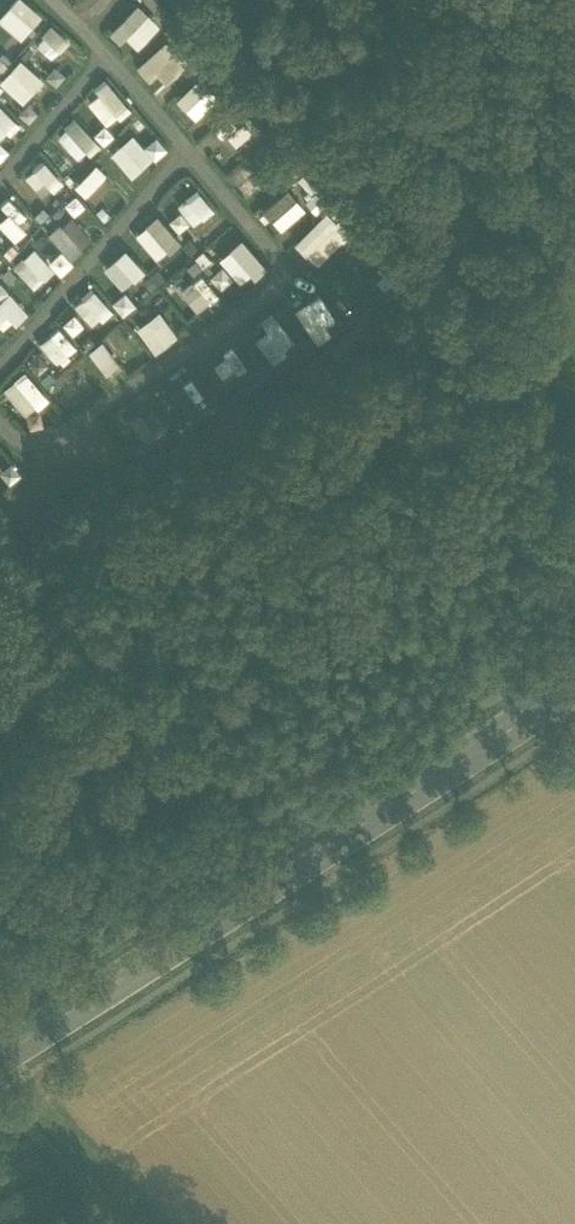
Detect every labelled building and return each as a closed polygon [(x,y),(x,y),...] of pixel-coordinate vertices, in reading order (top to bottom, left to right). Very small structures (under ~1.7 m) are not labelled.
[(45,13),(30,0),(14,0),(0,16),(0,20),(21,39),(45,13)] [(113,28),(136,50),(162,25),(140,2),(113,28)] [(53,61),(72,39),(54,23),(35,44),(53,61)] [(138,66),(151,80),(158,74),(167,84),(189,63),(166,39),(138,66)] [(23,103),(46,80),(24,57),(0,80),(23,103)] [(198,119),(221,95),(200,75),(177,99),(198,119)] [(20,122),(0,100),(0,141),(20,122)] [(239,112),(218,127),(233,147),(254,133),(239,112)] [(75,161),(99,144),(80,117),(56,134),(75,161)] [(132,132),(111,152),(134,177),(167,146),(157,135),(145,146),(132,132)] [(27,172),(46,195),(63,182),(44,158),(27,172)] [(251,197),(270,179),(252,160),(233,177),(251,197)] [(96,163),(75,184),(93,202),(114,182),(96,163)] [(193,225),(215,209),(198,187),(176,203),(193,225)] [(282,230),(306,208),(288,187),(263,210),(282,230)] [(14,240),(34,222),(16,204),(0,219),(0,225),(14,240)] [(328,209),(295,242),(318,264),(350,231),(328,209)] [(159,213),(135,232),(157,260),(181,240),(159,213)] [(74,257),(93,236),(69,214),(50,235),(74,257)] [(220,253),(239,283),(265,267),(247,237),(220,253)] [(126,247),(102,269),(122,290),(146,269),(126,247)] [(31,288),(71,262),(63,250),(45,261),(37,248),(15,262),(31,288)] [(226,266),(210,275),(217,287),(233,278),(226,266)] [(203,271),(180,290),(198,312),(221,293),(203,271)] [(4,330),(27,311),(2,280),(0,282),(0,325),(4,330)] [(92,326),(111,308),(91,287),(72,305),(92,326)] [(112,302),(121,315),(133,306),(124,293),(112,302)] [(329,335),(323,324),(333,319),(319,294),(294,307),(313,343),(329,335)] [(159,309),(136,326),(155,352),(178,336),(159,309)] [(274,310),(260,317),(267,331),(256,337),(266,358),(292,346),(274,310)] [(41,343),(60,365),(81,348),(62,326),(41,343)] [(212,359),(219,377),(243,367),(237,350),(212,359)] [(56,385),(67,400),(92,382),(82,367),(56,385)] [(25,369),(2,388),(25,416),(48,397),(25,369)] [(153,406),(129,417),(140,440),(164,429),(153,406)]
